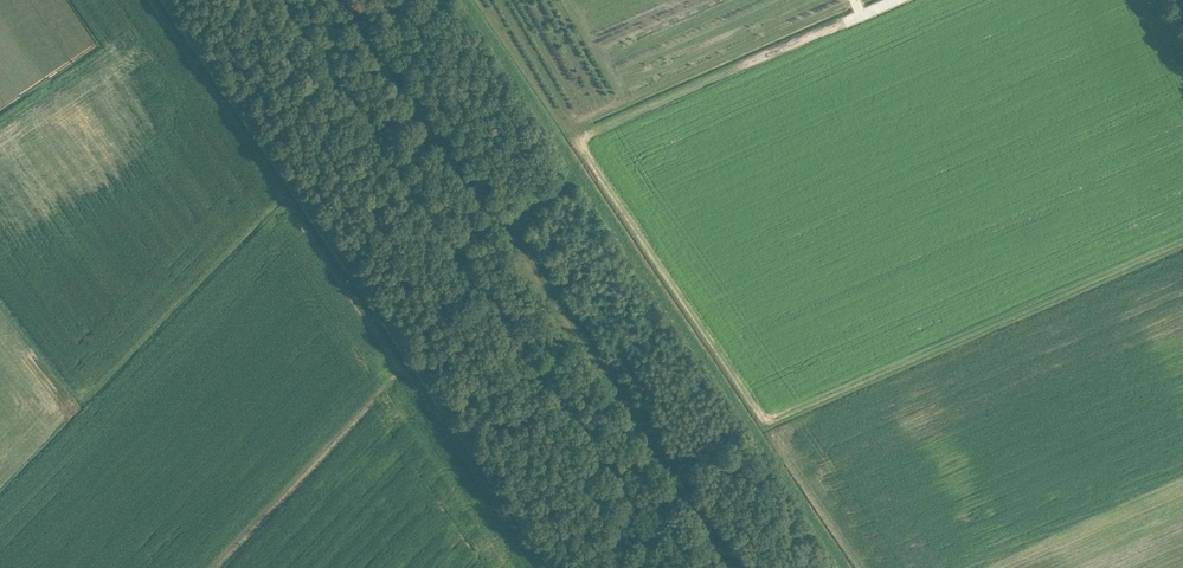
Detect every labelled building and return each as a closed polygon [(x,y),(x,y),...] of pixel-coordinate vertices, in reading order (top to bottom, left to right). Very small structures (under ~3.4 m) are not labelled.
[(646,466),(640,457),(634,461),(640,470),(646,466)]
